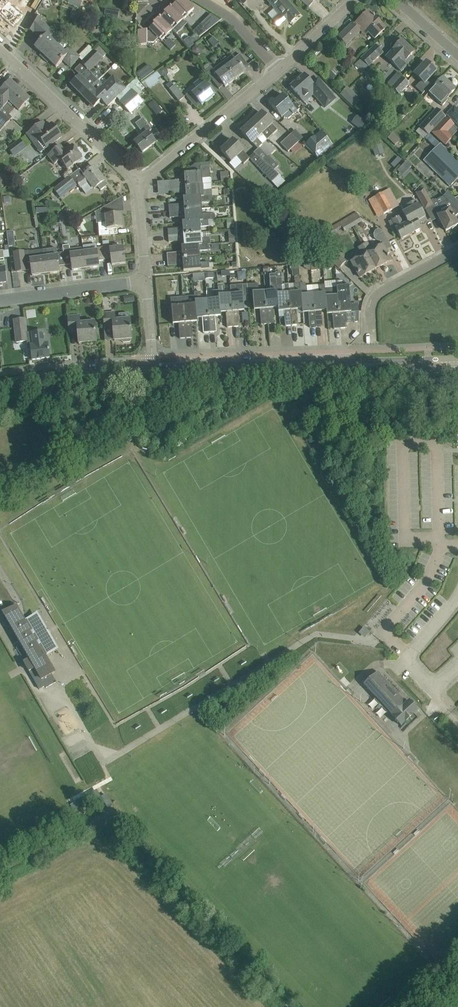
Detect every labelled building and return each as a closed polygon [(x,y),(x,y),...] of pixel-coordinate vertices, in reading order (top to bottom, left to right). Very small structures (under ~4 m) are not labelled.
[(0,10),(0,14),(6,20),(9,24),(9,23),(13,27),(25,15),(9,0),(0,10)] [(185,0),(176,0),(176,1),(170,7),(183,20),(194,9),(185,0)] [(268,15),(279,28),(284,23),(287,20),(290,23),(299,15),(286,0),(269,0),(268,0),(275,8),(268,15)] [(172,30),(183,20),(170,7),(169,8),(165,10),(166,12),(160,18),(172,30)] [(106,8),(104,16),(118,18),(119,10),(106,8)] [(375,38),(378,36),(385,29),(381,25),(382,24),(375,17),(374,15),(373,16),(369,11),(354,24),(353,23),(338,37),(347,46),(364,28),(375,38)] [(211,14),(201,24),(208,31),(220,20),(211,14)] [(26,29),(34,34),(34,33),(41,22),(42,19),(35,15),(26,29)] [(172,30),(160,18),(149,28),(151,30),(149,32),(146,32),(146,31),(138,31),(138,45),(147,45),(147,43),(154,43),(159,38),(161,41),(172,30)] [(35,47),(45,57),(56,46),(49,39),(54,34),(41,22),(34,33),(41,40),(35,47)] [(201,24),(194,31),(199,37),(208,31),(201,24)] [(56,46),(45,57),(56,68),(63,60),(70,67),(79,58),(68,48),(71,45),(64,38),(56,46)] [(402,40),(395,47),(393,50),(393,51),(387,57),(401,71),(413,58),(412,58),(411,59),(409,57),(415,52),(402,40)] [(376,44),(361,58),(369,67),(378,58),(379,58),(384,53),(376,44)] [(102,56),(96,49),(83,62),(89,68),(102,56)] [(233,56),(223,63),(235,80),(246,72),(242,67),(247,64),(240,54),(234,58),(233,56)] [(426,62),(419,70),(415,74),(422,81),(416,87),(423,93),(431,85),(427,82),(436,72),(426,62)] [(235,80),(223,63),(213,70),(211,67),(211,68),(208,64),(204,68),(217,86),(222,83),(225,87),(235,80)] [(91,88),(85,82),(92,75),(87,69),(80,77),(79,76),(71,85),(82,96),(91,88)] [(142,83),(148,91),(160,81),(158,79),(162,76),(158,71),(142,83)] [(335,99),(324,86),(318,91),(304,75),(291,86),(303,100),(312,92),(325,108),(335,99)] [(91,88),(82,96),(94,107),(101,100),(108,106),(117,98),(119,96),(119,95),(126,88),(113,76),(103,86),(98,80),(91,88)] [(402,77),(392,88),(399,95),(410,84),(402,77)] [(434,87),(428,93),(443,106),(448,101),(446,99),(455,89),(443,78),(434,87)] [(119,96),(117,98),(121,102),(133,91),(138,97),(141,94),(140,92),(134,86),(139,83),(139,82),(136,79),(127,87),(126,88),(119,95),(119,96)] [(0,80),(0,111),(10,101),(20,91),(10,81),(6,86),(1,81),(2,81),(0,80)] [(202,106),(215,95),(205,83),(194,92),(193,90),(186,96),(193,105),(198,101),(202,106)] [(175,85),(169,90),(179,102),(184,97),(175,85)] [(348,87),(341,94),(355,109),(362,102),(348,87)] [(0,111),(0,132),(12,118),(9,115),(16,107),(19,110),(25,105),(27,105),(29,103),(29,101),(29,100),(20,91),(10,101),(0,111)] [(133,91),(121,102),(132,113),(143,102),(138,97),(133,91)] [(282,94),(273,101),(274,102),(272,104),(271,103),(270,104),(276,112),(277,111),(282,117),(283,117),(284,118),(288,119),(300,109),(294,103),(291,105),(282,94)] [(448,113),(457,122),(457,110),(454,107),(448,113)] [(437,108),(419,127),(429,136),(431,133),(447,118),(437,108)] [(396,117),(401,121),(407,114),(403,110),(396,117)] [(261,113),(251,122),(263,134),(268,130),(273,135),(278,130),(261,113)] [(361,131),(367,122),(358,115),(351,123),(361,131)] [(135,124),(144,135),(135,142),(142,153),(156,143),(148,133),(151,130),(143,118),(135,124)] [(431,133),(445,146),(453,137),(457,131),(457,129),(454,126),(455,125),(447,118),(431,133)] [(52,124),(51,125),(47,127),(43,122),(29,133),(35,141),(39,139),(47,148),(62,137),(52,124)] [(251,122),(241,132),(258,149),(262,145),(257,140),(263,134),(251,122)] [(306,144),(304,146),(303,146),(304,147),(305,146),(317,157),(332,144),(321,131),(315,137),(315,136),(306,143),(306,144)] [(291,134),(281,144),(288,152),(290,150),(299,142),(291,134)] [(26,148),(20,140),(7,149),(14,158),(26,148)] [(250,159),(239,148),(232,140),(221,151),(232,162),(237,157),(244,164),(250,159)] [(424,161),(450,186),(457,178),(457,161),(440,144),(436,149),(424,161)] [(73,145),(72,146),(65,151),(60,146),(48,156),(55,165),(60,161),(67,170),(82,158),(73,145)] [(262,161),(269,169),(271,168),(274,171),(279,166),(269,155),(262,161)] [(264,174),(269,169),(262,161),(257,166),(264,174)] [(170,188),(203,185),(212,184),(211,178),(210,166),(200,167),(201,173),(184,174),(185,180),(169,181),(170,188)] [(108,185),(95,167),(76,182),(81,188),(89,182),(94,189),(98,186),(101,190),(108,185)] [(269,169),(264,174),(272,182),(279,175),(274,171),(271,168),(269,169)] [(221,183),(230,182),(228,171),(220,172),(221,183)] [(74,184),(69,177),(53,190),(58,196),(74,184)] [(203,185),(170,188),(171,194),(186,193),(186,198),(209,197),(213,196),(212,184),(203,185)] [(425,211),(434,206),(424,188),(415,193),(425,211)] [(390,189),(375,197),(384,214),(400,206),(390,189)] [(169,205),(169,212),(202,209),(202,203),(210,203),(209,197),(186,198),(183,199),(184,204),(169,205)] [(403,213),(404,215),(408,223),(409,222),(414,232),(421,228),(419,224),(428,219),(420,204),(419,205),(417,200),(406,206),(408,210),(403,213)] [(117,211),(116,201),(106,207),(106,212),(117,211)] [(448,201),(441,205),(441,206),(433,210),(440,223),(441,223),(446,231),(457,225),(457,224),(457,223),(457,222),(455,219),(454,218),(457,214),(457,211),(448,201)] [(185,217),(185,223),(209,221),(215,220),(215,214),(203,215),(202,209),(169,212),(170,218),(185,217)] [(357,213),(348,218),(353,226),(361,221),(357,213)] [(122,214),(112,215),(107,215),(107,223),(99,224),(100,236),(118,235),(117,229),(123,228),(122,214)] [(401,239),(414,232),(409,222),(408,223),(404,215),(389,222),(394,232),(396,230),(401,239)] [(353,226),(348,218),(339,223),(344,231),(353,226)] [(234,219),(233,219),(226,219),(227,229),(235,229),(234,219)] [(201,233),(202,233),(201,227),(209,227),(209,221),(185,223),(182,223),(183,228),(168,229),(168,236),(201,233)] [(59,232),(59,224),(59,222),(49,222),(48,226),(51,226),(51,229),(55,230),(55,233),(59,232)] [(184,241),(184,246),(211,244),(210,238),(201,239),(201,233),(168,236),(169,242),(184,241)] [(385,236),(380,239),(383,245),(389,242),(385,236)] [(62,240),(63,253),(65,266),(71,265),(72,270),(86,269),(84,249),(82,249),(82,248),(70,250),(68,239),(62,240)] [(323,252),(326,249),(319,242),(316,245),(323,252)] [(367,243),(363,245),(376,269),(392,261),(383,245),(371,251),(367,243)] [(167,253),(167,260),(200,257),(200,252),(208,251),(208,250),(208,245),(184,246),(181,247),(182,252),(167,253)] [(360,278),(376,269),(363,245),(358,248),(362,256),(351,262),(360,278)] [(110,247),(103,248),(105,260),(111,260),(111,265),(126,263),(124,247),(110,249),(110,247)] [(43,250),(44,259),(46,274),(60,272),(59,266),(65,266),(63,253),(57,254),(56,248),(43,250)] [(84,249),(86,269),(100,267),(99,261),(105,260),(103,248),(96,249),(97,252),(91,252),(90,248),(84,249)] [(333,249),(326,256),(339,269),(346,261),(333,249)] [(32,276),(46,274),(44,259),(31,260),(29,251),(25,252),(25,251),(14,252),(17,272),(31,270),(32,276)] [(201,264),(200,257),(167,260),(168,266),(183,265),(184,271),(214,268),(214,263),(209,263),(201,264)] [(299,265),(292,265),(293,276),(294,276),(295,279),(300,279),(300,276),(299,265)] [(265,292),(268,324),(274,324),(273,308),(278,308),(276,279),(276,277),(270,278),(270,283),(269,283),(270,292),(265,292)] [(292,326),(289,294),(288,285),(283,286),(282,278),(276,279),(278,308),(279,311),(284,311),(285,326),(292,326)] [(227,328),(234,327),(231,294),(225,295),(224,284),(218,284),(219,290),(220,313),(226,313),(227,328)] [(261,325),(268,324),(265,292),(259,292),(258,284),(247,285),(248,296),(253,295),(254,310),(260,310),(261,325)] [(294,293),(289,294),(292,326),(298,325),(297,310),(302,309),(300,284),(294,285),(294,293)] [(300,284),(302,309),(303,313),(308,312),(310,328),(316,327),(313,295),(307,296),(307,287),(306,287),(306,284),(300,284)] [(247,285),(230,286),(231,294),(234,327),(240,327),(239,311),(245,311),(243,296),(248,296),(247,285)] [(319,295),(313,295),(316,327),(323,327),(321,311),(327,311),(325,288),(325,286),(318,286),(319,295)] [(337,288),(340,329),(347,328),(346,313),(351,312),(349,286),(337,288)] [(337,288),(325,288),(327,311),(327,314),(333,314),(334,329),(340,329),(337,288)] [(220,313),(219,290),(212,291),(213,300),(207,300),(210,333),(216,332),(215,317),(221,316),(220,313)] [(195,292),(195,296),(197,318),(202,318),(203,333),(210,333),(207,300),(201,301),(201,292),(195,292)] [(195,296),(183,297),(187,338),(193,338),(192,322),(197,322),(197,318),(195,296)] [(180,339),(187,338),(183,297),(171,298),(173,324),(179,324),(180,339)] [(115,313),(103,314),(104,330),(113,329),(114,341),(121,340),(123,342),(129,342),(131,339),(132,339),(130,319),(114,321),(113,313),(115,313)] [(79,344),(96,342),(95,322),(78,324),(78,316),(79,316),(67,317),(69,333),(78,332),(79,344)] [(25,327),(14,328),(16,343),(27,342),(26,334),(25,327)] [(43,332),(26,334),(27,342),(27,346),(30,346),(32,360),(49,357),(48,351),(49,351),(49,350),(48,350),(47,344),(44,344),(43,338),(43,332)] [(16,606),(3,613),(29,660),(24,663),(35,681),(40,690),(45,686),(46,688),(56,682),(51,675),(55,673),(44,653),(45,650),(31,626),(27,625),(16,606)] [(369,632),(365,628),(361,633),(365,637),(369,632)] [(378,672),(370,678),(364,684),(393,716),(407,703),(378,672)] [(393,716),(392,716),(401,726),(418,711),(409,701),(407,703),(393,716)] [(101,797),(102,798),(107,808),(112,806),(106,794),(105,795),(101,797)]
